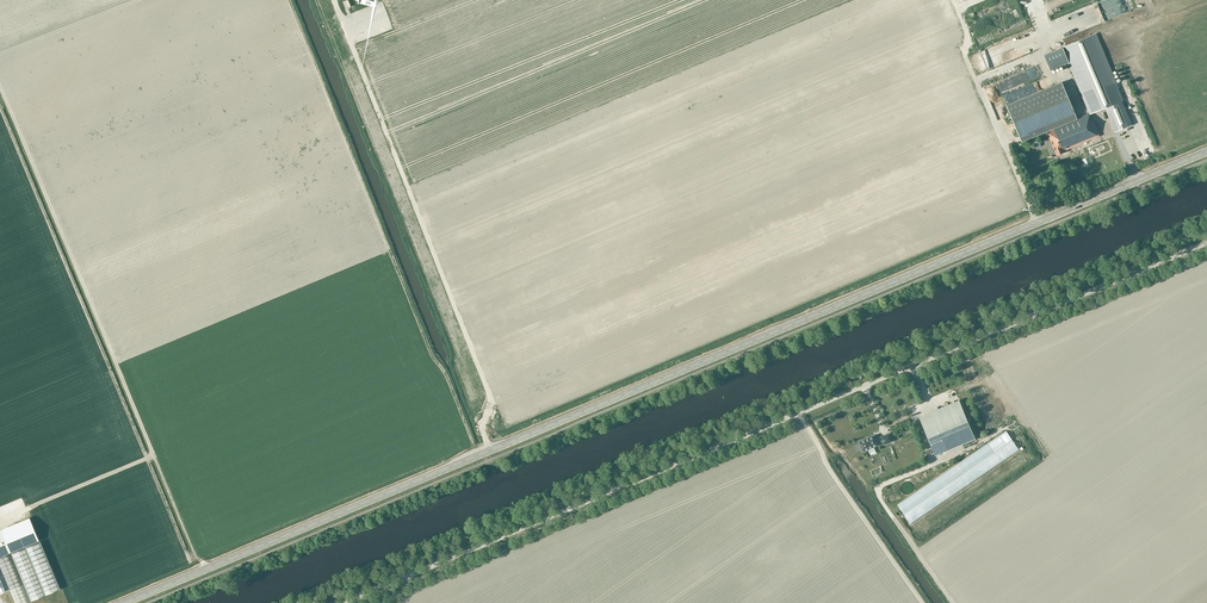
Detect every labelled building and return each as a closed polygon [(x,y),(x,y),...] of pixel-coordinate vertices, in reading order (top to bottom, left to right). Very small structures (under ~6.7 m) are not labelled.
[(995,19),(997,26),(1005,24),(1003,17),(995,19)] [(1064,48),(1045,56),(1051,70),(1068,62),(1090,113),(1104,107),(1115,131),(1131,124),(1121,101),(1122,100),(1096,34),(1064,47),(1064,48)] [(1013,47),(984,58),(987,65),(1028,51),(1025,42),(1013,46),(1013,47)] [(1006,86),(1003,78),(994,82),(998,90),(1006,86)] [(1019,136),(1066,116),(1054,88),(1007,107),(1019,136)] [(1100,135),(1093,119),(1091,120),(1088,113),(1047,130),(1050,136),(1049,137),(1057,155),(1064,152),(1064,151),(1100,135)] [(921,421),(935,454),(975,438),(961,404),(921,421)] [(1006,431),(897,504),(910,523),(1019,449),(1006,431)] [(883,445),(893,441),(890,433),(880,437),(876,439),(874,435),(859,441),(863,451),(878,445),(878,443),(882,441),(883,445)] [(40,539),(32,521),(3,533),(0,534),(0,556),(40,539)] [(9,589),(15,602),(25,602),(60,589),(40,541),(0,558),(0,593),(9,589)]
